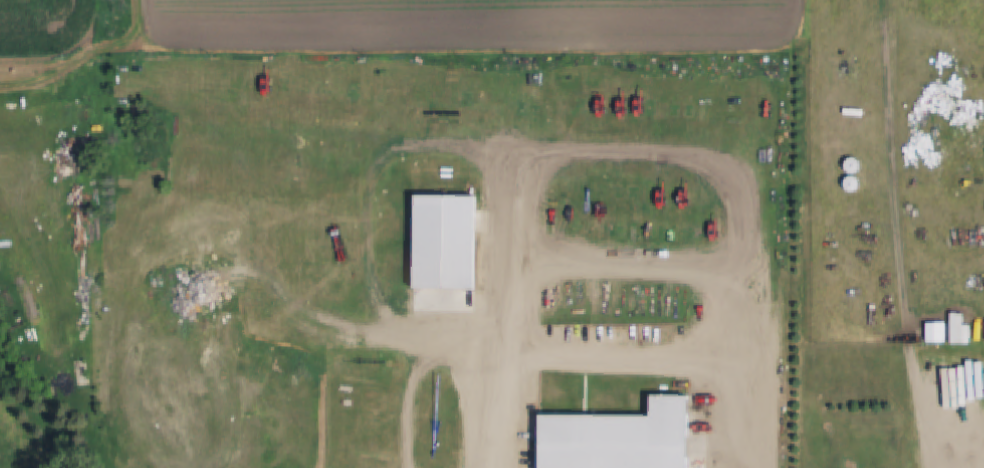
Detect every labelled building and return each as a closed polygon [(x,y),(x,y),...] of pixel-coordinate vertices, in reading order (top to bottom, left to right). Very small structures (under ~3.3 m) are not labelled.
[(478,195),(476,288),(415,286),(417,194),(478,195)] [(947,340),(927,340),(927,321),(947,321),(947,340)] [(950,327),(980,327),(980,341),(950,340),(950,327)] [(691,395),(690,467),(538,467),(539,413),(651,415),(651,394),(691,395)]
